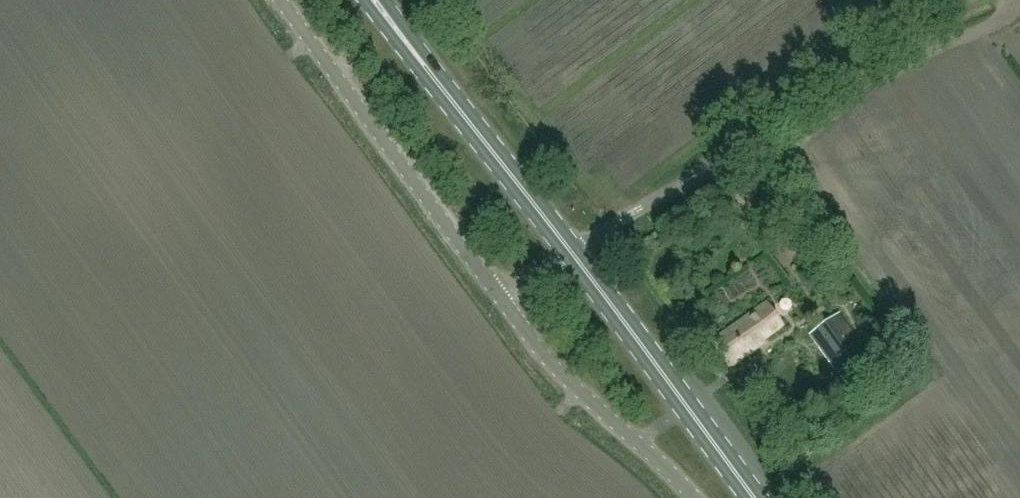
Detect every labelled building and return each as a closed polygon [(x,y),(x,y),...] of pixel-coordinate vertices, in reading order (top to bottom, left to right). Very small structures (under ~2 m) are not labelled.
[(758,343),(783,325),(768,302),(715,339),(732,364),(760,345),(758,343)] [(837,372),(867,350),(839,312),(809,332),(837,372)]
